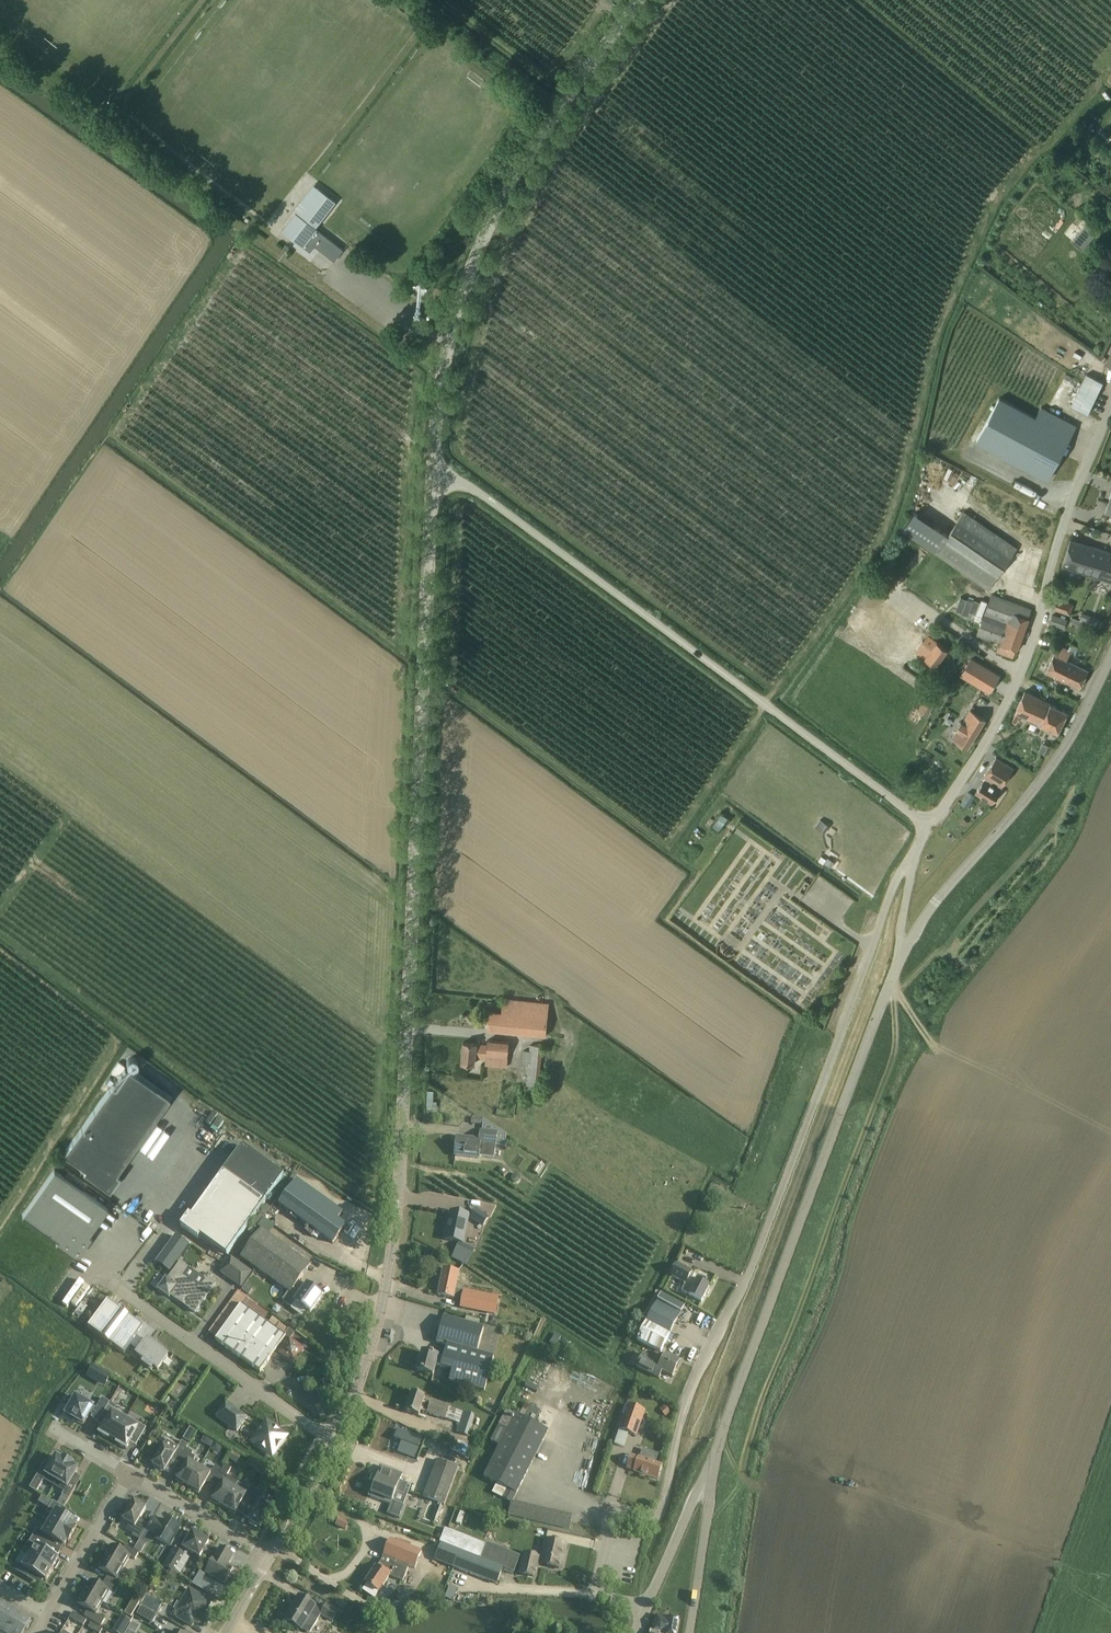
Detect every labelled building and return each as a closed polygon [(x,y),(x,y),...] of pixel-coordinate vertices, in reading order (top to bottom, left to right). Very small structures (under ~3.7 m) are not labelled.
[(336,202),(320,189),(300,215),(296,212),(282,230),(309,251),(314,245),(334,261),(344,250),(316,228),(336,202)] [(1096,233),(1085,224),(1072,241),(1082,249),(1096,233)] [(1103,383),(1087,375),(1072,407),(1087,414),(1103,383)] [(1036,418),(1000,398),(976,441),(1047,479),(1076,426),(1041,407),(1036,418)] [(964,511),(948,534),(915,511),(902,530),(936,553),(935,554),(989,590),(1018,547),(964,511)] [(1071,538),(1062,564),(1110,581),(1110,552),(1071,538)] [(1032,608),(993,593),(977,634),(1000,642),(997,651),(1013,657),(1032,608)] [(1074,604),(1056,597),(1052,608),(1070,615),(1074,604)] [(862,606),(848,624),(877,645),(905,665),(917,651),(926,657),(923,661),(929,665),(932,662),(936,665),(948,649),(937,641),(932,648),(923,641),(926,637),(897,615),(888,627),(884,631),(878,626),(879,624),(878,623),(880,621),(878,619),(878,618),(875,616),(878,613),(864,602),(862,606)] [(1080,620),(1089,623),(1092,615),(1083,612),(1080,620)] [(1066,619),(1052,614),(1049,622),(1063,627),(1066,619)] [(1079,647),(1071,643),(1068,648),(1059,644),(1046,671),(1080,688),(1089,670),(1068,659),(1071,652),(1075,655),(1079,647)] [(976,663),(967,678),(995,695),(1004,680),(976,663)] [(939,688),(945,680),(937,674),(932,682),(939,688)] [(1067,712),(1025,691),(1015,711),(1030,718),(1028,721),(1037,725),(1039,723),(1057,732),(1067,712)] [(928,696),(919,711),(928,716),(937,702),(928,696)] [(985,720),(970,711),(963,723),(961,722),(956,729),(958,730),(953,739),(967,747),(972,739),(973,739),(985,720)] [(1002,787),(1015,769),(996,757),(984,776),(986,777),(976,792),(992,803),(1000,790),(991,784),(992,781),(1002,787)] [(974,796),(968,792),(961,803),(967,807),(974,796)] [(722,813),(712,826),(719,831),(728,818),(722,813)] [(821,819),(814,828),(823,835),(830,825),(821,819)] [(834,863),(827,859),(825,863),(831,867),(834,863)] [(549,1003),(503,999),(502,1012),(490,1011),(488,1030),(546,1036),(549,1003)] [(476,1057),(486,1058),(485,1066),(507,1068),(510,1042),(488,1040),(487,1045),(464,1042),(462,1063),(475,1064),(476,1057)] [(544,1046),(530,1045),(530,1051),(524,1050),(522,1062),(524,1062),(524,1065),(529,1065),(527,1085),(526,1099),(538,1100),(544,1046)] [(131,1068),(132,1068),(133,1068),(134,1068),(135,1067),(136,1066),(137,1066),(137,1065),(137,1064),(138,1063),(138,1062),(137,1061),(137,1060),(137,1059),(136,1058),(135,1057),(134,1057),(133,1057),(132,1057),(131,1057),(130,1057),(129,1058),(128,1058),(127,1059),(127,1060),(126,1061),(126,1062),(126,1063),(127,1064),(127,1065),(128,1066),(129,1067),(130,1067),(131,1068)] [(125,1066),(118,1062),(111,1072),(117,1076),(63,1153),(85,1168),(84,1171),(110,1190),(120,1176),(116,1173),(170,1098),(125,1066)] [(427,1090),(427,1119),(437,1119),(437,1100),(434,1100),(434,1090),(427,1090)] [(483,1118),(474,1117),(474,1124),(482,1125),(482,1131),(480,1130),(478,1141),(459,1138),(456,1156),(479,1159),(479,1158),(494,1159),(496,1146),(505,1147),(506,1135),(483,1119),(483,1118)] [(242,1146),(192,1216),(189,1214),(180,1226),(199,1239),(200,1236),(227,1255),(284,1176),(242,1146)] [(533,1171),(538,1175),(545,1165),(540,1161),(533,1171)] [(89,1234),(108,1207),(54,1169),(22,1214),(58,1239),(56,1242),(77,1257),(92,1236),(89,1234)] [(512,1181),(514,1183),(516,1183),(519,1182),(520,1180),(520,1177),(519,1175),(517,1174),(515,1174),(512,1175),(511,1177),(511,1179),(512,1181)] [(280,1205),(333,1243),(346,1226),(338,1219),(343,1212),(298,1180),(280,1205)] [(490,1219),(475,1208),(469,1218),(483,1228),(490,1219)] [(469,1216),(451,1212),(446,1240),(463,1243),(469,1216)] [(311,1265),(261,1230),(241,1258),(289,1292),(282,1300),(292,1307),(296,1302),(310,1313),(322,1296),(307,1285),(306,1286),(299,1281),(311,1265)] [(168,1272),(188,1245),(175,1236),(155,1263),(168,1272)] [(458,1247),(452,1258),(466,1265),(472,1254),(458,1247)] [(253,1273),(231,1257),(220,1273),(241,1288),(253,1273)] [(190,1269),(180,1262),(168,1279),(166,1278),(158,1289),(169,1298),(171,1296),(195,1313),(215,1285),(206,1278),(199,1287),(185,1276),(190,1269)] [(695,1274),(692,1273),(676,1265),(670,1276),(670,1277),(686,1285),(683,1291),(689,1295),(689,1296),(701,1302),(706,1294),(708,1295),(711,1289),(708,1288),(709,1287),(697,1281),(697,1282),(693,1279),(695,1274)] [(455,1289),(458,1272),(443,1269),(437,1296),(462,1301),(461,1308),(495,1315),(499,1298),(455,1289)] [(83,1277),(63,1306),(74,1314),(94,1284),(83,1277)] [(253,1289),(246,1284),(242,1290),(249,1295),(253,1289)] [(260,1373),(276,1351),(293,1364),(304,1350),(290,1340),(295,1334),(288,1329),(284,1335),(276,1330),(281,1323),(272,1317),(268,1324),(263,1321),(268,1313),(238,1292),(209,1332),(217,1338),(216,1341),(260,1373)] [(661,1293),(658,1300),(682,1313),(685,1306),(661,1293)] [(646,1324),(670,1336),(682,1313),(658,1300),(646,1324)] [(144,1328),(108,1301),(88,1328),(124,1354),(131,1345),(139,1350),(136,1354),(145,1361),(143,1364),(151,1370),(153,1367),(158,1370),(168,1356),(161,1351),(163,1349),(156,1344),(155,1346),(139,1334),(144,1328)] [(477,1352),(484,1329),(443,1317),(436,1342),(447,1345),(443,1359),(439,1358),(439,1356),(423,1352),(418,1371),(434,1375),(436,1367),(452,1371),(449,1382),(484,1392),(494,1357),(477,1352)] [(296,1329),(299,1323),(295,1320),(291,1326),(296,1329)] [(670,1336),(646,1324),(637,1341),(661,1353),(670,1336)] [(680,1363),(660,1353),(656,1360),(643,1354),(637,1367),(659,1378),(662,1372),(673,1378),(680,1363)] [(107,1383),(111,1376),(102,1371),(99,1378),(107,1383)] [(463,1412),(450,1408),(432,1401),(430,1405),(423,1403),(425,1398),(412,1393),(406,1412),(419,1416),(421,1411),(428,1413),(427,1414),(446,1420),(446,1419),(459,1424),(456,1432),(468,1436),(475,1415),(464,1412),(463,1412)] [(101,1419),(108,1406),(110,1403),(102,1398),(96,1410),(94,1408),(94,1407),(76,1397),(66,1415),(67,1415),(66,1417),(73,1422),(74,1420),(79,1422),(79,1423),(80,1422),(83,1423),(82,1424),(83,1425),(83,1424),(84,1425),(90,1414),(93,1415),(91,1418),(99,1422),(101,1419)] [(248,1418),(226,1402),(215,1417),(238,1432),(248,1418)] [(637,1437),(646,1411),(628,1404),(615,1438),(626,1441),(628,1434),(637,1437)] [(110,1437),(114,1440),(127,1417),(108,1406),(101,1419),(107,1423),(105,1427),(104,1426),(100,1434),(108,1439),(110,1437)] [(661,1410),(666,1416),(670,1412),(665,1406),(661,1410)] [(508,1489),(503,1498),(512,1502),(548,1431),(506,1410),(490,1441),(500,1446),(484,1477),(508,1489)] [(588,1423),(598,1428),(603,1417),(593,1412),(588,1423)] [(127,1417),(114,1440),(118,1442),(117,1444),(126,1450),(131,1442),(130,1441),(132,1437),(139,1441),(146,1428),(127,1417)] [(286,1436),(273,1427),(267,1422),(253,1442),(272,1456),(286,1436)] [(191,1425),(183,1438),(189,1441),(196,1429),(191,1425)] [(398,1430),(394,1439),(402,1442),(398,1452),(414,1458),(421,1439),(398,1430)] [(214,1440),(207,1436),(204,1440),(212,1445),(214,1440)] [(179,1463),(187,1449),(189,1445),(182,1441),(178,1447),(167,1440),(152,1465),(154,1466),(154,1467),(162,1472),(163,1471),(165,1472),(172,1459),(179,1463)] [(189,1486),(200,1467),(193,1463),(195,1457),(192,1455),(193,1453),(187,1449),(179,1463),(185,1466),(176,1481),(183,1485),(184,1483),(189,1486)] [(234,1450),(230,1457),(238,1461),(242,1454),(234,1450)] [(57,1456),(44,1478),(55,1484),(69,1462),(63,1458),(62,1460),(57,1456)] [(638,1458),(630,1456),(626,1467),(635,1469),(634,1471),(658,1480),(663,1466),(639,1457),(638,1458)] [(458,1468),(437,1460),(423,1498),(444,1506),(458,1468)] [(248,1466),(256,1472),(260,1465),(251,1461),(248,1466)] [(62,1496),(69,1500),(77,1486),(71,1483),(79,1469),(73,1466),(74,1464),(69,1462),(55,1484),(65,1490),(62,1496)] [(219,1504),(224,1507),(238,1482),(227,1476),(231,1469),(225,1464),(214,1483),(220,1487),(212,1501),(218,1505),(219,1504)] [(208,1480),(214,1483),(222,1469),(215,1466),(211,1474),(200,1467),(189,1486),(193,1489),(193,1490),(199,1494),(208,1480)] [(408,1485),(400,1481),(403,1474),(382,1466),(372,1493),(371,1497),(391,1505),(392,1501),(396,1492),(404,1496),(408,1485)] [(44,1480),(37,1476),(30,1488),(37,1492),(44,1480)] [(249,1504),(257,1490),(251,1486),(249,1489),(238,1482),(224,1507),(229,1510),(228,1511),(235,1515),(243,1500),(249,1504)] [(269,1497),(257,1490),(249,1504),(255,1508),(248,1521),(250,1522),(249,1523),(257,1528),(258,1527),(260,1528),(274,1504),(268,1500),(269,1497)] [(145,1506),(137,1501),(136,1502),(134,1501),(123,1520),(130,1524),(126,1529),(134,1534),(133,1536),(139,1539),(147,1526),(139,1521),(146,1508),(144,1507),(145,1506)] [(404,1505),(393,1501),(387,1515),(400,1519),(403,1510),(402,1510),(404,1505)] [(50,1523),(73,1536),(77,1529),(75,1528),(78,1524),(64,1516),(67,1510),(53,1502),(53,1503),(49,1509),(47,1513),(54,1517),(50,1523)] [(514,1507),(512,1522),(569,1531),(571,1515),(514,1507)] [(146,1530),(142,1536),(152,1542),(155,1538),(169,1547),(181,1527),(166,1519),(163,1524),(153,1518),(146,1530)] [(348,1522),(339,1518),(336,1525),(345,1529),(348,1522)] [(34,1536),(47,1544),(51,1538),(65,1546),(67,1542),(69,1543),(73,1536),(50,1523),(44,1533),(37,1530),(34,1536)] [(460,1551),(454,1568),(497,1585),(503,1568),(514,1572),(521,1556),(487,1543),(486,1545),(444,1529),(439,1542),(460,1551)] [(198,1535),(193,1532),(186,1544),(180,1541),(175,1550),(174,1549),(164,1568),(178,1576),(189,1558),(186,1556),(189,1551),(200,1558),(203,1553),(208,1551),(206,1546),(209,1541),(204,1539),(203,1534),(198,1535)] [(30,1557),(53,1570),(54,1568),(56,1569),(60,1562),(58,1561),(60,1559),(48,1552),(52,1546),(47,1544),(34,1536),(30,1542),(36,1546),(30,1557)] [(421,1552),(390,1539),(380,1562),(381,1562),(377,1568),(377,1567),(366,1583),(367,1584),(362,1590),(373,1597),(389,1575),(403,1581),(409,1566),(414,1568),(421,1552)] [(460,1551),(439,1542),(429,1539),(428,1543),(434,1546),(432,1550),(438,1552),(435,1561),(454,1568),(460,1551)] [(566,1544),(545,1540),(542,1557),(525,1553),(520,1574),(533,1576),(536,1563),(547,1565),(546,1566),(559,1569),(563,1549),(565,1550),(566,1544)] [(136,1545),(134,1550),(139,1553),(140,1554),(142,1549),(136,1545)] [(135,1560),(139,1553),(134,1550),(126,1546),(122,1552),(112,1546),(112,1547),(110,1546),(106,1553),(108,1554),(105,1557),(124,1568),(130,1557),(135,1560)] [(234,1556),(221,1548),(206,1573),(225,1583),(233,1568),(228,1565),(234,1556)] [(20,1565),(16,1571),(32,1581),(35,1575),(46,1581),(53,1570),(30,1557),(24,1567),(20,1565)] [(105,1581),(118,1588),(125,1578),(120,1574),(124,1568),(105,1557),(103,1561),(102,1560),(98,1567),(99,1568),(99,1569),(109,1574),(105,1581)] [(198,1588),(202,1581),(205,1575),(200,1572),(192,1584),(198,1588)] [(87,1589),(85,1592),(101,1602),(108,1591),(115,1595),(118,1588),(105,1581),(101,1587),(92,1581),(91,1582),(89,1581),(85,1588),(87,1589)] [(457,1589),(449,1586),(444,1598),(452,1602),(457,1589)] [(198,1624),(199,1623),(200,1624),(201,1624),(202,1624),(203,1624),(204,1623),(205,1623),(205,1622),(206,1622),(206,1621),(206,1620),(207,1620),(207,1619),(207,1618),(207,1617),(206,1617),(206,1616),(206,1615),(205,1615),(205,1614),(204,1614),(211,1602),(189,1589),(177,1611),(180,1613),(177,1618),(192,1627),(195,1622),(198,1624)] [(101,1602),(85,1592),(83,1596),(81,1595),(77,1602),(79,1603),(78,1604),(88,1610),(84,1616),(101,1626),(105,1619),(96,1614),(103,1603),(101,1602)] [(319,1619),(322,1614),(333,1621),(339,1611),(327,1604),(323,1610),(316,1606),(299,1596),(286,1619),(309,1632),(311,1632),(319,1619)] [(338,1600),(335,1606),(344,1610),(347,1605),(338,1600)] [(1,1632),(22,1632),(28,1622),(0,1605),(0,1632),(1,1632)] [(156,1615),(142,1606),(137,1614),(152,1622),(156,1615)] [(131,1618),(134,1613),(127,1609),(124,1614),(131,1618)] [(87,1620),(73,1612),(70,1618),(84,1626),(87,1620)] [(678,1617),(670,1616),(669,1617),(656,1615),(653,1630),(650,1630),(649,1632),(675,1632),(678,1617)] [(131,1621),(122,1616),(113,1631),(117,1632),(124,1632),(131,1621)] [(88,1628),(94,1631),(97,1626),(91,1623),(88,1628)]
